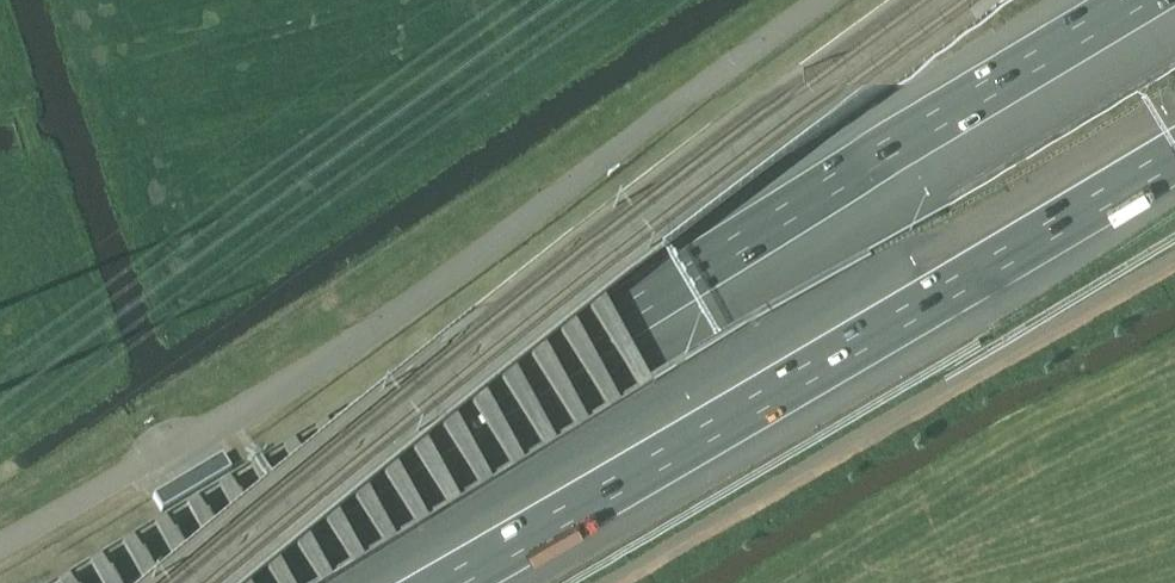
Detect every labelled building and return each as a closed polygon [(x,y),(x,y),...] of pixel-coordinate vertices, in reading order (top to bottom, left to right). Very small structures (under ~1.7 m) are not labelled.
[(165,560),(286,463),(387,382),(514,288),(759,107),(903,0),(898,0),(757,105),(512,286),(385,380),(144,519),(32,582),(41,582),(48,579),(51,582),(69,582),(62,571),(81,560),(94,582),(113,582),(94,552),(114,540),(135,581),(132,582),(136,582),(165,560)] [(875,260),(873,257),(1174,73),(1174,69),(871,254),(652,380),(615,311),(609,300),(796,163),(875,105),(1046,0),(1038,0),(913,76),(997,15),(995,13),(794,160),(542,345),(322,514),(237,582),(245,582),(244,581),(260,568),(269,582),(288,582),(274,557),(290,544),(311,578),(303,582),(316,582),(875,260)] [(221,467),(213,452),(143,492),(152,506),(221,467)]
